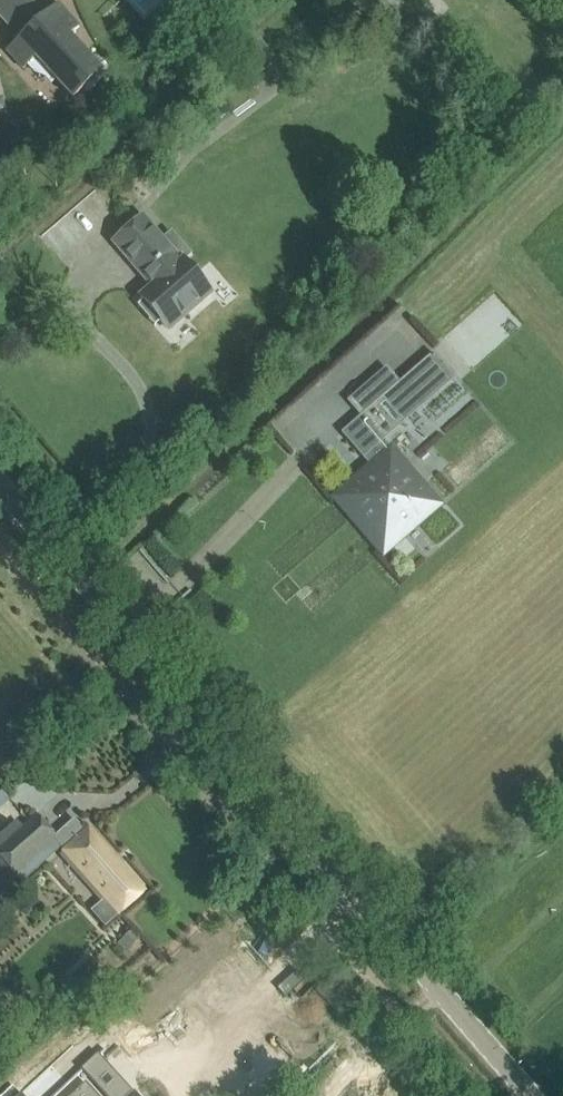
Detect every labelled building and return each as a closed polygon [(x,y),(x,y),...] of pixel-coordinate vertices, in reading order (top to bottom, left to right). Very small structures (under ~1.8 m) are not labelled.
[(59,2),(6,50),(23,68),(35,57),(73,99),(80,92),(83,95),(106,74),(71,34),(80,26),(59,2)] [(168,329),(185,314),(211,292),(182,260),(181,261),(142,217),(114,241),(152,286),(140,296),(168,329)] [(383,551),(400,537),(439,501),(424,485),(419,489),(403,471),(408,466),(384,439),(455,377),(433,352),(341,432),(371,467),(336,497),(353,517),(357,514),(370,529),(367,532),(383,551)] [(10,799),(1,790),(0,791),(0,808),(10,799)] [(54,839),(56,836),(37,814),(0,847),(0,858),(14,874),(54,839)] [(119,914),(144,891),(88,829),(60,854),(101,901),(105,898),(119,914)] [(125,951),(143,936),(135,927),(117,942),(125,951)] [(121,1021),(108,1008),(98,1018),(111,1031),(121,1021)] [(98,1034),(89,1024),(76,1038),(85,1047),(98,1034)]
